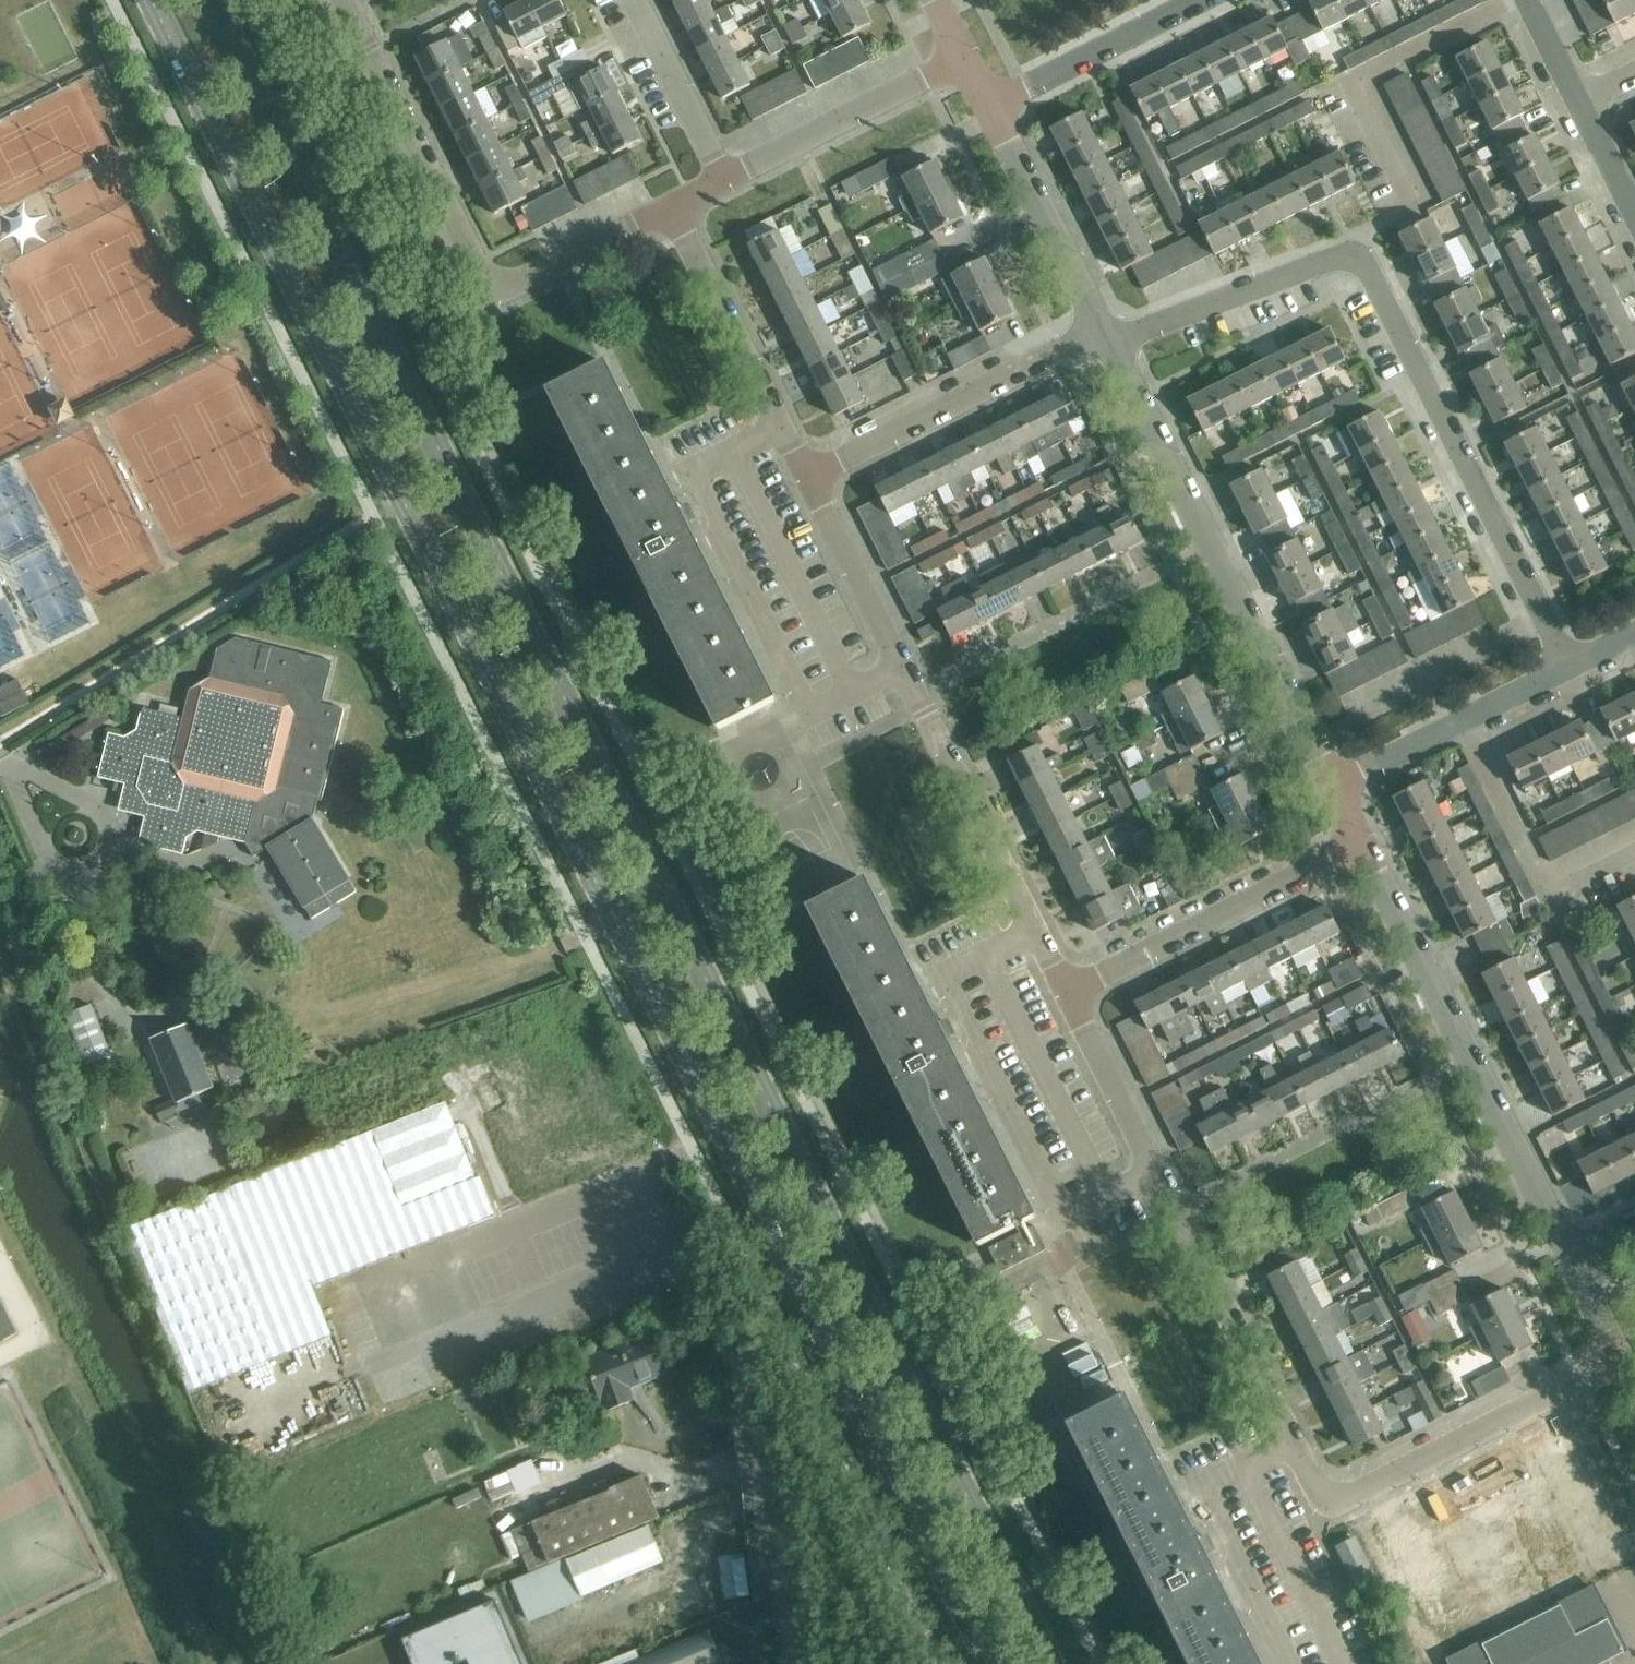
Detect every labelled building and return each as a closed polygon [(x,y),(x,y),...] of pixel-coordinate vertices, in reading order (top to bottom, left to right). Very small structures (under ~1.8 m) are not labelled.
[(508,21),(495,27),(508,53),(521,46),(523,51),(547,39),(542,29),(528,0),(504,13),(508,21)] [(528,0),(542,29),(567,16),(559,0),(529,0),(528,0)] [(685,29),(712,15),(705,0),(684,0),(674,5),(685,29)] [(747,8),(761,1),(761,0),(743,0),(747,8)] [(831,15),(859,1),(858,0),(824,0),(831,15)] [(1310,8),(1322,31),(1322,32),(1346,19),(1336,0),(1306,0),(1310,8)] [(1346,19),(1370,8),(1366,0),(1336,0),(1346,19)] [(1455,3),(1461,15),(1482,5),(1479,0),(1461,0),(1455,3)] [(1603,1),(1602,0),(1576,0),(1573,1),(1579,13),(1603,1)] [(1603,1),(1609,13),(1615,24),(1615,25),(1634,15),(1634,4),(1633,0),(1602,0),(1603,1)] [(859,1),(831,15),(843,39),(871,25),(859,1)] [(1579,13),(1585,25),(1609,13),(1603,1),(1579,13)] [(1461,15),(1455,3),(1436,13),(1442,25),(1461,15)] [(685,29),(697,52),(724,39),(719,27),(732,20),(726,8),(712,15),(685,29)] [(1310,8),(1298,14),(1310,37),(1322,31),(1310,8)] [(1585,25),(1591,36),(1615,24),(1609,13),(1585,25)] [(1271,17),(1247,29),(1263,61),(1286,50),(1294,66),(1310,58),(1307,51),(1312,49),(1307,39),(1310,37),(1298,14),(1275,25),(1271,17)] [(1428,16),(1408,26),(1414,38),(1434,28),(1428,16)] [(784,26),(789,36),(803,29),(798,19),(784,26)] [(1414,38),(1408,26),(1388,36),(1395,48),(1414,38)] [(803,29),(789,36),(793,44),(808,37),(803,29)] [(1247,29),(1224,41),(1240,73),(1263,61),(1247,29)] [(762,38),(767,47),(781,40),(776,30),(762,38)] [(488,54),(496,50),(489,34),(479,39),(486,55),(488,54)] [(416,57),(429,84),(460,68),(473,61),(460,35),(416,57)] [(860,38),(847,44),(860,68),(872,62),(860,38)] [(697,52),(710,76),(737,62),(724,39),(697,52)] [(781,40),(767,47),(772,56),(786,48),(781,40)] [(1380,40),(1361,50),(1367,62),(1386,52),(1380,40)] [(1224,41),(1201,53),(1218,85),(1240,73),(1224,41)] [(1456,59),(1468,83),(1500,66),(1488,43),(1456,59)] [(847,44),(837,49),(849,73),(860,68),(847,44)] [(496,50),(488,54),(496,71),(506,66),(498,49),(496,50)] [(837,49),(826,55),(838,79),(849,73),(837,49)] [(583,50),(559,62),(565,74),(589,62),(583,50)] [(1367,62),(1361,50),(1341,60),(1347,72),(1367,62)] [(1201,53),(1178,65),(1194,97),(1218,85),(1201,53)] [(826,55),(815,60),(827,84),(838,79),(826,55)] [(827,84),(815,60),(802,67),(814,91),(827,84)] [(580,110),(588,105),(616,92),(604,67),(595,72),(590,61),(589,62),(565,74),(554,80),(553,79),(527,92),(533,104),(568,86),(580,110)] [(548,68),(553,79),(554,80),(565,74),(559,62),(548,68)] [(737,62),(710,76),(722,100),(749,86),(737,62)] [(1178,65),(1155,77),(1171,109),(1194,97),(1178,65)] [(1468,83),(1480,106),(1512,90),(1500,66),(1468,83)] [(429,84),(442,110),(474,94),(460,68),(429,84)] [(796,70),(785,75),(798,99),(809,94),(796,70)] [(1412,87),(1406,74),(1384,86),(1390,98),(1412,87)] [(785,75),(774,81),(787,105),(798,99),(785,75)] [(1431,102),(1444,96),(1433,76),(1421,82),(1431,102)] [(1171,109),(1155,77),(1130,89),(1146,121),(1171,109)] [(774,81),(764,86),(776,110),(787,105),(774,81)] [(1299,81),(1279,92),(1285,103),(1305,93),(1299,81)] [(506,89),(514,106),(523,101),(515,84),(506,89)] [(764,86),(752,92),(764,116),(776,110),(764,86)] [(1390,98),(1396,110),(1418,98),(1412,87),(1390,98)] [(1519,116),(1524,113),(1512,90),(1480,106),(1498,141),(1525,127),(1519,116)] [(580,123),(587,137),(628,116),(616,92),(588,105),(594,116),(580,123)] [(764,116),(752,92),(740,97),(752,122),(764,116)] [(1285,103),(1279,92),(1261,101),(1267,113),(1285,103)] [(442,110),(456,136),(487,120),(474,94),(442,110)] [(1444,96),(1431,102),(1443,126),(1455,119),(1444,96)] [(1112,104),(1122,125),(1134,119),(1124,98),(1112,104)] [(1418,98),(1396,110),(1401,121),(1424,110),(1418,98)] [(523,101),(514,106),(522,122),(532,117),(523,101)] [(1309,101),(1289,111),(1295,123),(1315,112),(1309,101)] [(1251,106),(1233,115),(1239,127),(1257,118),(1251,106)] [(1424,110),(1401,121),(1407,133),(1430,122),(1424,110)] [(1295,123),(1289,111),(1271,120),(1277,132),(1295,123)] [(1050,129),(1063,155),(1094,139),(1082,113),(1050,129)] [(1239,127),(1233,115),(1212,125),(1218,137),(1239,127)] [(628,116),(587,137),(592,148),(607,141),(613,154),(640,140),(628,116)] [(1122,125),(1134,147),(1146,141),(1134,119),(1122,125)] [(1455,119),(1443,126),(1455,150),(1467,143),(1455,119)] [(456,136),(469,162),(500,146),(487,120),(456,136)] [(1430,122),(1407,133),(1413,145),(1436,133),(1430,122)] [(1261,125),(1242,135),(1248,146),(1267,136),(1261,125)] [(1498,141),(1516,177),(1548,160),(1535,136),(1531,138),(1525,127),(1498,141)] [(1205,129),(1187,138),(1192,150),(1211,141),(1205,129)] [(1436,133),(1413,145),(1419,156),(1441,145),(1436,133)] [(1248,146),(1242,135),(1226,143),(1231,154),(1248,146)] [(554,143),(558,151),(573,144),(568,136),(554,143)] [(532,141),(541,158),(550,154),(541,137),(532,141)] [(1192,150),(1187,138),(1167,148),(1172,160),(1192,150)] [(1063,155),(1075,178),(1106,162),(1094,139),(1063,155)] [(1134,147),(1146,171),(1158,165),(1146,141),(1134,147)] [(573,144),(558,151),(563,160),(577,153),(573,144)] [(1479,150),(1484,162),(1498,156),(1493,144),(1479,150)] [(1441,145),(1419,156),(1425,168),(1447,157),(1441,145)] [(469,162),(482,188),(513,172),(500,146),(469,162)] [(1216,148),(1196,158),(1202,170),(1222,159),(1216,148)] [(1339,153),(1316,164),(1332,196),(1355,185),(1339,153)] [(550,154),(541,158),(549,175),(558,170),(550,154)] [(628,154),(618,159),(630,183),(640,178),(628,154)] [(856,176),(864,191),(901,172),(893,157),(856,176)] [(1447,157),(1425,168),(1430,180),(1453,168),(1447,157)] [(1202,170),(1196,158),(1176,169),(1182,180),(1202,170)] [(618,159),(606,165),(618,189),(630,183),(618,159)] [(1529,200),(1535,212),(1557,201),(1551,189),(1560,184),(1548,160),(1516,177),(1528,201),(1529,200)] [(902,202),(907,211),(950,190),(936,162),(903,178),(912,197),(902,202)] [(1075,178),(1087,201),(1118,185),(1106,162),(1075,178)] [(1316,164),(1293,176),(1309,208),(1332,196),(1316,164)] [(606,165),(595,171),(607,195),(618,189),(606,165)] [(1146,171),(1158,193),(1169,187),(1158,165),(1146,171)] [(513,172),(482,188),(495,214),(527,198),(519,183),(527,179),(521,168),(513,172)] [(1430,180),(1436,191),(1459,180),(1453,168),(1430,180)] [(1469,176),(1479,195),(1490,189),(1481,170),(1469,176)] [(595,171),(584,176),(596,200),(607,195),(595,171)] [(596,200),(584,176),(573,182),(584,206),(596,200)] [(1293,176),(1269,188),(1285,220),(1309,208),(1293,176)] [(1465,192),(1459,180),(1436,191),(1442,204),(1465,192)] [(1087,201),(1098,224),(1130,208),(1118,185),(1087,201)] [(565,186),(554,192),(566,215),(577,210),(565,186)] [(1158,193),(1170,217),(1181,211),(1169,187),(1158,193)] [(1269,188),(1247,199),(1263,231),(1285,220),(1269,188)] [(1490,189),(1479,195),(1488,215),(1500,209),(1490,189)] [(950,190),(907,211),(913,222),(923,217),(932,235),(964,218),(950,190)] [(554,192),(543,197),(555,221),(566,215),(554,192)] [(543,197),(532,203),(544,226),(555,221),(543,197)] [(1247,199),(1223,211),(1239,243),(1263,231),(1247,199)] [(1557,201),(1535,212),(1542,224),(1563,213),(1557,201)] [(544,226),(532,203),(521,208),(533,232),(544,226)] [(830,236),(843,229),(830,204),(817,210),(830,236)] [(1462,211),(1471,230),(1483,224),(1473,205),(1462,211)] [(1098,224),(1110,248),(1142,232),(1130,208),(1098,224)] [(1541,224),(1553,248),(1584,232),(1572,208),(1563,213),(1542,224),(1541,224)] [(1181,211),(1170,217),(1180,236),(1191,230),(1181,211)] [(1198,224),(1201,230),(1213,254),(1214,256),(1239,243),(1223,211),(1198,224)] [(1399,236),(1411,261),(1443,245),(1430,220),(1399,236)] [(1483,224),(1472,230),(1482,251),(1494,245),(1483,224)] [(843,229),(830,236),(842,260),(855,254),(843,229)] [(1201,230),(1190,236),(1201,260),(1213,254),(1201,230)] [(749,247),(761,271),(791,256),(779,232),(749,247)] [(1122,271),(1132,266),(1144,260),(1154,255),(1142,232),(1110,248),(1122,271)] [(1553,248),(1564,272),(1596,256),(1584,232),(1553,248)] [(63,391),(67,233),(66,233),(7,259),(63,391)] [(1201,260),(1190,236),(1178,242),(1190,266),(1201,260)] [(899,277),(910,271),(942,255),(935,241),(891,263),(899,277)] [(1504,248),(1514,268),(1527,261),(1516,241),(1504,248)] [(1190,266),(1178,242),(1167,249),(1178,272),(1190,266)] [(1433,280),(1438,291),(1461,280),(1443,245),(1411,261),(1424,285),(1433,280)] [(1178,272),(1167,249),(1155,255),(1167,278),(1178,272)] [(1485,258),(1494,276),(1506,270),(1496,252),(1485,258)] [(942,255),(910,271),(918,286),(950,270),(942,255)] [(1167,278),(1155,255),(1154,256),(1154,255),(1144,260),(1155,284),(1167,278)] [(761,271),(774,295),(803,281),(791,256),(761,271)] [(1564,272),(1576,295),(1608,279),(1596,256),(1564,272)] [(951,297),(957,308),(999,287),(985,260),(953,276),(961,293),(951,297)] [(1144,290),(1155,284),(1144,260),(1132,266),(1144,290)] [(1527,261),(1514,268),(1523,285),(1535,278),(1527,261)] [(849,273),(855,284),(868,277),(862,266),(849,273)] [(1506,270),(1494,276),(1504,295),(1516,289),(1506,270)] [(868,309),(881,302),(868,277),(855,284),(868,309)] [(1576,295),(1588,318),(1619,302),(1608,279),(1576,295)] [(1434,307),(1447,331),(1479,315),(1461,280),(1438,291),(1444,302),(1434,307)] [(774,295),(786,319),(815,304),(803,281),(774,295)] [(999,287),(957,308),(963,321),(973,316),(981,332),(1014,316),(999,287)] [(1529,295),(1539,314),(1550,308),(1540,290),(1529,295)] [(1509,304),(1519,323),(1530,317),(1521,298),(1509,304)] [(1588,318),(1600,342),(1631,326),(1619,302),(1588,318)] [(786,319),(798,344),(827,329),(815,304),(786,319)] [(1550,308),(1539,314),(1548,331),(1559,326),(1550,308)] [(874,321),(880,332),(892,326),(886,315),(874,321)] [(1479,315),(1447,331),(1459,356),(1469,351),(1474,361),(1496,350),(1507,344),(1497,325),(1486,331),(1479,315)] [(1530,317),(1519,323),(1528,342),(1540,336),(1530,317)] [(892,326),(880,332),(885,344),(897,338),(892,326)] [(1600,342),(1612,366),(1634,354),(1634,333),(1631,326),(1600,342)] [(798,344),(810,368),(840,353),(827,329),(798,344)] [(1329,330),(1305,342),(1321,375),(1345,362),(1329,330)] [(1552,341),(1562,361),(1573,355),(1564,335),(1552,341)] [(947,355),(955,371),(991,352),(983,337),(947,355)] [(1305,342),(1281,354),(1297,387),(1321,375),(1305,342)] [(1533,352),(1543,371),(1554,365),(1545,346),(1533,352)] [(1470,376),(1482,400),(1513,384),(1496,350),(1474,361),(1479,372),(1470,376)] [(892,357),(904,381),(916,375),(904,351),(892,357)] [(810,368),(822,392),(852,377),(840,353),(810,368)] [(1281,354),(1258,366),(1274,398),(1297,387),(1281,354)] [(1573,355),(1562,361),(1572,380),(1583,374),(1573,355)] [(1554,365),(1543,371),(1552,390),(1564,384),(1554,365)] [(1258,366),(1235,378),(1251,410),(1274,398),(1258,366)] [(674,511),(602,367),(555,391),(628,537),(636,533),(643,546),(635,550),(724,727),(770,704),(693,549),(681,525),(690,520),(691,522),(692,521),(684,504),(682,505),(683,506),(674,511)] [(852,377),(822,392),(835,417),(864,402),(852,377)] [(1235,378),(1212,389),(1228,421),(1251,410),(1235,378)] [(1633,409),(1634,408),(1634,379),(1621,386),(1633,409)] [(1513,384),(1482,400),(1495,425),(1526,409),(1513,384)] [(1228,421),(1212,389),(1188,401),(1204,433),(1228,421)] [(1354,391),(1334,401),(1340,413),(1360,403),(1354,391)] [(1068,392),(1043,405),(1062,443),(1076,436),(1070,424),(1082,418),(1068,392)] [(1334,401),(1310,413),(1316,425),(1340,413),(1334,401)] [(1586,409),(1596,428),(1608,422),(1598,403),(1586,409)] [(1019,417),(1032,443),(1038,455),(1062,443),(1043,405),(1019,417)] [(1310,413),(1287,425),(1293,437),(1316,425),(1310,413)] [(1567,419),(1576,438),(1588,432),(1578,413),(1567,419)] [(1348,429),(1360,453),(1391,437),(1379,414),(1348,429)] [(1019,417),(996,429),(1016,471),(1028,465),(1020,450),(1032,443),(1019,417)] [(1608,422),(1596,428),(1606,448),(1618,442),(1608,422)] [(1287,425),(1264,436),(1270,448),(1293,437),(1287,425)] [(1504,444),(1517,468),(1548,453),(1535,428),(1504,444)] [(996,429),(972,441),(985,467),(998,461),(1006,476),(1016,471),(996,429)] [(1588,432),(1576,438),(1586,457),(1597,452),(1588,432)] [(1264,436),(1241,448),(1247,460),(1270,448),(1264,436)] [(1360,453),(1372,477),(1403,461),(1391,437),(1360,453)] [(977,485),(972,474),(985,467),(972,441),(948,453),(967,491),(967,490),(977,485)] [(1312,452),(1322,472),(1334,466),(1324,446),(1312,452)] [(1247,460),(1241,448),(1223,457),(1229,469),(1247,460)] [(1610,456),(1620,475),(1631,469),(1621,450),(1610,456)] [(948,453),(924,465),(937,491),(949,486),(956,501),(969,495),(967,491),(948,453)] [(1517,468),(1529,492),(1560,477),(1548,453),(1517,468)] [(1292,462),(1302,482),(1314,476),(1304,456),(1292,462)] [(1087,460),(1074,466),(1078,475),(1091,469),(1087,460)] [(1372,477),(1384,500),(1415,484),(1403,461),(1372,477)] [(1590,466),(1600,485),(1611,479),(1602,461),(1590,466)] [(924,465),(900,477),(913,503),(921,519),(933,514),(925,497),(937,491),(924,465)] [(1078,475),(1074,466),(1061,472),(1066,481),(1078,475)] [(1334,466),(1322,472),(1332,490),(1344,484),(1334,466)] [(1620,475),(1629,494),(1634,491),(1634,476),(1631,469),(1620,475)] [(1231,489),(1244,513),(1275,497),(1262,473),(1231,489)] [(1096,476),(1082,483),(1086,491),(1100,485),(1096,476)] [(1314,476),(1302,482),(1312,500),(1323,494),(1314,476)] [(881,500),(887,511),(889,516),(913,503),(900,477),(875,489),(880,498),(881,500)] [(1529,492),(1540,515),(1571,499),(1560,477),(1529,492)] [(1611,479),(1600,485),(1610,504),(1621,498),(1611,479)] [(1041,482),(1026,490),(1031,499),(1046,491),(1041,482)] [(1086,491),(1082,483),(1070,489),(1074,498),(1086,491)] [(1389,511),(1396,524),(1427,508),(1415,484),(1384,500),(1372,506),(1377,517),(1389,511)] [(1026,490),(1002,502),(1007,511),(1031,499),(1026,490)] [(1335,498),(1345,519),(1357,513),(1347,492),(1335,498)] [(1260,534),(1266,545),(1292,531),(1275,497),(1244,513),(1256,537),(1260,534)] [(887,511),(881,500),(880,498),(857,511),(863,524),(887,511)] [(1049,499),(1035,506),(1039,516),(1054,508),(1049,499)] [(1540,515),(1552,539),(1583,523),(1571,499),(1540,515)] [(1002,502),(979,514),(983,522),(1007,511),(1002,502)] [(1096,511),(1105,529),(1119,555),(1143,542),(1130,515),(1118,522),(1109,505),(1096,511)] [(1039,516),(1035,506),(1022,513),(1026,522),(1039,516)] [(1624,532),(1634,527),(1634,526),(1625,506),(1613,512),(1624,532)] [(1396,524),(1408,547),(1439,531),(1427,508),(1396,524)] [(869,535),(892,523),(889,516),(887,511),(863,524),(869,535)] [(1357,513),(1345,519),(1355,537),(1366,531),(1357,513)] [(983,522),(979,514),(956,525),(960,534),(983,522)] [(1326,527),(1336,547),(1347,541),(1337,521),(1326,527)] [(1001,522),(987,530),(992,539),(1006,532),(1001,522)] [(875,548),(899,535),(892,523),(869,535),(875,548)] [(1552,539),(1564,562),(1595,547),(1583,523),(1552,539)] [(1624,532),(1633,550),(1634,549),(1634,527),(1624,532)] [(1105,529),(1082,541),(1095,567),(1119,555),(1105,529)] [(945,530),(931,538),(935,547),(950,540),(945,530)] [(992,539),(987,530),(967,539),(972,549),(992,539)] [(1267,558),(1279,583),(1310,567),(1292,531),(1266,545),(1271,556),(1267,558)] [(1408,547),(1419,570),(1450,554),(1439,531),(1408,547)] [(881,560),(886,557),(905,548),(899,535),(875,548),(881,560)] [(935,547),(931,538),(911,548),(916,557),(935,547)] [(1359,545),(1369,565),(1380,559),(1370,539),(1359,545)] [(1082,541),(1058,553),(1071,579),(1095,567),(1082,541)] [(964,542),(954,547),(958,556),(969,551),(964,542)] [(954,547),(939,554),(944,564),(958,556),(954,547)] [(1595,547),(1564,562),(1575,586),(1606,571),(1595,547)] [(881,560),(888,573),(911,560),(905,548),(886,557),(881,560)] [(1351,549),(1340,554),(1350,575),(1361,569),(1351,549)] [(1058,553),(1034,565),(1047,591),(1071,579),(1058,553)] [(944,564),(939,554),(919,564),(924,574),(944,564)] [(1425,580),(1431,593),(1462,577),(1450,554),(1419,570),(1407,576),(1413,586),(1425,580)] [(1380,559),(1369,565),(1378,583),(1390,578),(1380,559)] [(1034,565),(1010,577),(1024,603),(1047,591),(1034,565)] [(981,578),(986,589),(1000,615),(1024,603),(1010,577),(1005,566),(981,578)] [(1296,604),(1301,615),(1328,601),(1310,567),(1279,583),(1291,607),(1296,604)] [(921,580),(915,569),(892,581),(897,592),(921,580)] [(1431,593),(1443,616),(1451,612),(1463,606),(1474,601),(1462,577),(1431,593)] [(921,580),(897,592),(903,602),(926,591),(921,580)] [(967,580),(954,586),(976,628),(1000,615),(986,589),(975,595),(967,580)] [(976,628),(954,586),(942,592),(950,607),(938,614),(951,640),(976,628)] [(1383,593),(1392,612),(1404,606),(1394,587),(1383,593)] [(903,602),(909,614),(932,602),(926,591),(903,602)] [(1363,602),(1373,622),(1385,616),(1375,596),(1363,602)] [(1302,628),(1314,652),(1345,636),(1328,601),(1301,615),(1307,626),(1302,628)] [(1463,606),(1474,630),(1486,624),(1474,601),(1463,606)] [(932,602),(909,614),(915,625),(938,614),(932,602)] [(0,607),(0,667),(30,654),(8,603),(0,607)] [(1404,606),(1392,612),(1402,631),(1414,625),(1404,606)] [(1463,636),(1474,630),(1463,606),(1451,612),(1463,636)] [(1451,642),(1463,636),(1451,612),(1443,616),(1439,618),(1451,642)] [(1385,616),(1373,622),(1382,641),(1394,634),(1385,616)] [(1440,647),(1451,642),(1439,618),(1428,624),(1440,647)] [(1428,653),(1440,647),(1428,624),(1416,630),(1428,653)] [(923,641),(923,642),(936,636),(930,625),(918,631),(923,641)] [(1428,653),(1416,630),(1404,636),(1416,659),(1428,653)] [(1339,670),(1351,664),(1358,660),(1345,636),(1314,652),(1327,676),(1328,676),(1339,670)] [(125,737),(109,733),(98,777),(129,785),(126,794),(136,811),(146,813),(139,844),(183,855),(187,839),(198,832),(242,842),(251,857),(268,847),(312,919),(357,892),(313,820),(318,800),(322,801),(345,709),(318,703),(306,683),(313,657),(236,638),(217,650),(210,679),(191,691),(184,718),(143,708),(142,714),(141,714),(137,730),(125,737)] [(1397,670),(1409,664),(1397,641),(1385,646),(1397,670)] [(1385,646),(1374,652),(1385,675),(1397,670),(1385,646)] [(1362,658),(1374,681),(1385,675),(1374,652),(1362,658)] [(1374,681),(1362,658),(1358,660),(1351,664),(1362,687),(1374,681)] [(1362,687),(1351,664),(1339,670),(1351,693),(1362,687)] [(1351,693),(1339,670),(1328,676),(1339,699),(1351,693)] [(1123,690),(1130,705),(1161,689),(1154,673),(1123,690)] [(4,708),(32,694),(23,675),(0,686),(0,700),(4,708)] [(1161,715),(1166,727),(1210,705),(1195,677),(1162,694),(1171,710),(1161,715)] [(1233,691),(1218,697),(1230,727),(1245,721),(1233,691)] [(1626,700),(1634,717),(1634,695),(1626,700)] [(1607,749),(1618,743),(1619,744),(1634,735),(1634,717),(1626,700),(1602,712),(1604,716),(1594,722),(1607,749)] [(1210,705),(1166,727),(1181,755),(1224,733),(1210,705)] [(1607,749),(1594,722),(1583,727),(1580,723),(1556,735),(1572,767),(1596,755),(1596,754),(1607,749)] [(1037,732),(1006,747),(1012,759),(1009,761),(1022,788),(1051,773),(1050,772),(1065,765),(1060,754),(1046,761),(1039,747),(1044,745),(1037,732)] [(1085,742),(1090,753),(1103,747),(1097,735),(1085,742)] [(1556,735),(1533,747),(1549,779),(1572,767),(1556,735)] [(1134,766),(1150,758),(1142,743),(1126,750),(1134,766)] [(1103,747),(1090,753),(1095,763),(1108,756),(1103,747)] [(1549,779),(1533,747),(1509,759),(1525,791),(1549,779)] [(1147,781),(1154,796),(1203,771),(1196,757),(1147,781)] [(1457,770),(1467,790),(1479,784),(1469,765),(1457,770)] [(1203,771),(1154,796),(1154,797),(1172,788),(1179,801),(1210,785),(1203,771)] [(1022,788),(1034,812),(1063,798),(1051,773),(1022,788)] [(1211,813),(1217,824),(1259,802),(1245,775),(1212,791),(1221,808),(1211,813)] [(1609,780),(1585,792),(1591,804),(1615,792),(1609,780)] [(1109,788),(1116,801),(1129,795),(1122,781),(1109,788)] [(1393,798),(1405,822),(1437,806),(1425,782),(1393,798)] [(1479,784),(1467,790),(1477,809),(1489,804),(1479,784)] [(1585,792),(1581,794),(1562,804),(1568,816),(1591,804),(1585,792)] [(1633,822),(1634,821),(1634,796),(1633,793),(1621,799),(1633,822)] [(1129,795),(1116,801),(1121,811),(1133,804),(1129,795)] [(1034,812),(1046,836),(1075,822),(1063,798),(1034,812)] [(1610,805),(1622,828),(1633,822),(1621,799),(1610,805)] [(1259,802),(1217,824),(1223,837),(1233,832),(1241,847),(1274,831),(1259,802)] [(1568,816),(1562,804),(1542,814),(1548,826),(1568,816)] [(1610,805),(1598,810),(1610,834),(1622,828),(1610,805)] [(1405,822),(1417,845),(1449,829),(1437,806),(1405,822)] [(1598,810),(1586,816),(1598,840),(1610,834),(1598,810)] [(1481,817),(1491,837),(1503,831),(1493,811),(1481,817)] [(1586,816),(1575,822),(1586,846),(1598,840),(1586,816)] [(1046,836),(1059,861),(1088,846),(1075,822),(1046,836)] [(1575,822),(1563,828),(1575,852),(1586,846),(1575,822)] [(1563,828),(1551,834),(1563,857),(1575,852),(1563,828)] [(1133,836),(1140,849),(1153,843),(1146,829),(1133,836)] [(1417,845),(1428,869),(1460,853),(1449,829),(1417,845)] [(1503,831),(1491,837),(1501,856),(1512,850),(1503,831)] [(1551,834),(1539,840),(1551,863),(1563,857),(1551,834)] [(1059,861),(1071,885),(1100,870),(1116,862),(1104,838),(1088,846),(1059,861)] [(1153,843),(1140,849),(1145,858),(1157,852),(1153,843)] [(1428,869),(1440,892),(1472,876),(1460,853),(1428,869)] [(1505,864),(1515,884),(1526,878),(1516,858),(1505,864)] [(1043,888),(1066,878),(1058,860),(1035,870),(1043,888)] [(1151,874),(1164,899),(1170,910),(1182,904),(1164,868),(1151,874)] [(1071,885),(1083,909),(1112,894),(1100,870),(1071,885)] [(1440,892),(1452,915),(1484,899),(1472,876),(1440,892)] [(1526,878),(1515,884),(1524,903),(1536,897),(1526,878)] [(934,1026),(882,924),(861,883),(813,907),(887,1053),(895,1049),(901,1061),(893,1065),(983,1243),(1030,1220),(953,1064),(941,1040),(950,1036),(951,1037),(952,1036),(944,1020),(942,1020),(943,1022),(934,1026)] [(1112,894),(1083,909),(1094,932),(1115,922),(1128,915),(1140,909),(1128,886),(1112,894)] [(1630,931),(1634,928),(1634,898),(1618,907),(1630,931)] [(1464,940),(1472,935),(1496,924),(1496,923),(1484,899),(1452,915),(1464,940)] [(1328,908),(1303,921),(1317,947),(1341,935),(1328,908)] [(1303,921),(1279,933),(1292,959),(1317,947),(1303,921)] [(1478,947),(1502,935),(1496,924),(1472,935),(1478,947)] [(1566,938),(1576,957),(1588,951),(1578,932),(1566,938)] [(1279,933),(1256,944),(1270,970),(1292,959),(1279,933)] [(1502,935),(1478,947),(1484,959),(1508,947),(1502,935)] [(1547,948),(1557,967),(1568,961),(1558,942),(1547,948)] [(1256,944),(1232,956),(1245,983),(1250,993),(1275,980),(1270,970),(1256,944)] [(1484,959),(1490,970),(1513,959),(1508,947),(1484,959)] [(1588,951),(1576,957),(1586,977),(1598,971),(1588,951)] [(1232,956),(1207,969),(1221,996),(1245,983),(1232,956)] [(1482,975),(1494,999),(1526,983),(1514,958),(1513,959),(1490,970),(1482,975)] [(1568,961),(1557,967),(1566,987),(1578,981),(1568,961)] [(1207,969),(1184,980),(1197,1008),(1206,1003),(1214,1019),(1229,1011),(1221,996),(1207,969)] [(1545,974),(1535,978),(1543,1001),(1554,997),(1545,974)] [(1348,975),(1334,982),(1338,990),(1352,984),(1348,975)] [(1590,984),(1600,1004),(1612,998),(1601,978),(1590,984)] [(1184,980),(1159,992),(1184,1040),(1195,1034),(1185,1014),(1197,1008),(1184,980)] [(1338,990),(1334,982),(1315,992),(1320,1000),(1338,990)] [(1494,999),(1506,1022),(1538,1006),(1526,983),(1494,999)] [(1374,999),(1367,986),(1343,998),(1347,1006),(1349,1012),(1374,999)] [(1571,995),(1580,1014),(1592,1008),(1583,989),(1571,995)] [(1135,1005),(1140,1014),(1148,1030),(1149,1032),(1161,1026),(1171,1046),(1184,1040),(1159,992),(1135,1005)] [(1306,995),(1286,1005),(1291,1015),(1311,1005),(1306,995)] [(1347,1006),(1343,998),(1323,1008),(1327,1016),(1347,1006)] [(1612,998),(1600,1004),(1610,1023),(1621,1018),(1612,998)] [(85,1058),(111,1054),(103,1004),(77,1008),(85,1058)] [(1291,1015),(1286,1005),(1267,1015),(1272,1025),(1291,1015)] [(1506,1022),(1518,1046),(1550,1029),(1538,1006),(1506,1022)] [(1592,1008),(1580,1014),(1590,1033),(1602,1027),(1592,1008)] [(1315,1011),(1294,1021),(1299,1031),(1320,1020),(1315,1011)] [(1117,1026),(1125,1042),(1148,1030),(1140,1014),(1117,1026)] [(1263,1016),(1238,1029),(1243,1039),(1268,1026),(1263,1016)] [(1356,1025),(1366,1044),(1379,1070),(1403,1058),(1390,1032),(1378,1038),(1368,1019),(1356,1025)] [(1299,1031),(1294,1021),(1281,1028),(1286,1037),(1299,1031)] [(178,1103),(214,1088),(195,1042),(196,1042),(188,1024),(151,1039),(176,1101),(156,1109),(160,1119),(181,1111),(178,1103)] [(1624,1051),(1634,1045),(1625,1025),(1614,1031),(1624,1051)] [(1238,1029),(1214,1041),(1219,1051),(1243,1039),(1238,1029)] [(1518,1046),(1529,1069),(1561,1053),(1550,1029),(1518,1046)] [(1125,1042),(1130,1053),(1153,1041),(1149,1032),(1148,1030),(1125,1042)] [(1272,1033),(1246,1045),(1251,1055),(1276,1042),(1272,1033)] [(1594,1041),(1604,1061),(1616,1055),(1606,1035),(1594,1041)] [(1130,1053),(1136,1064),(1159,1052),(1153,1041),(1130,1053)] [(1214,1041),(1190,1053),(1196,1063),(1219,1051),(1214,1041)] [(1366,1044),(1341,1057),(1355,1083),(1379,1070),(1366,1044)] [(1246,1045),(1222,1057),(1230,1073),(1242,1067),(1239,1061),(1251,1055),(1246,1045)] [(1624,1051),(1633,1070),(1634,1068),(1634,1045),(1624,1051)] [(1136,1064),(1141,1075),(1164,1063),(1159,1052),(1136,1064)] [(1196,1063),(1190,1053),(1167,1065),(1172,1075),(1196,1063)] [(1529,1069),(1541,1092),(1573,1076),(1561,1053),(1529,1069)] [(1305,1075),(1294,1080),(1307,1107),(1331,1095),(1317,1069),(1318,1068),(1311,1054),(1298,1061),(1305,1075)] [(1616,1055),(1604,1061),(1614,1080),(1625,1074),(1616,1055)] [(1222,1057),(1198,1069),(1203,1079),(1218,1072),(1221,1078),(1230,1073),(1222,1057)] [(1341,1057),(1318,1068),(1317,1069),(1331,1095),(1355,1083),(1341,1057)] [(1164,1063),(1141,1075),(1147,1087),(1170,1075),(1164,1063)] [(1259,1073),(1270,1093),(1284,1119),(1307,1107),(1294,1080),(1282,1087),(1271,1067),(1259,1073)] [(1203,1079),(1198,1069),(1179,1079),(1184,1089),(1203,1079)] [(1573,1076),(1541,1092),(1553,1117),(1585,1100),(1573,1076)] [(1152,1096),(1157,1106),(1180,1095),(1175,1085),(1152,1096)] [(1224,1090),(1212,1096),(1236,1143),(1260,1131),(1246,1105),(1234,1111),(1224,1090)] [(1629,1090),(1606,1101),(1612,1113),(1634,1101),(1629,1090)] [(1270,1093),(1246,1105),(1260,1131),(1284,1119),(1270,1093)] [(1157,1106),(1163,1118),(1186,1106),(1180,1095),(1157,1106)] [(1197,1129),(1203,1140),(1211,1156),(1236,1143),(1212,1096),(1200,1102),(1210,1123),(1197,1129)] [(495,1216),(481,1175),(476,1177),(447,1101),(125,1228),(188,1392),(334,1336),(314,1286),(495,1216)] [(1606,1101),(1583,1113),(1589,1124),(1612,1113),(1606,1101)] [(1180,1152),(1203,1140),(1197,1129),(1186,1106),(1163,1118),(1180,1152)] [(1589,1124),(1583,1113),(1563,1123),(1569,1135),(1589,1124)] [(1557,1147),(1568,1135),(1556,1123),(1544,1136),(1557,1147)] [(1625,1139),(1634,1159),(1634,1134),(1625,1139)] [(1602,1150),(1618,1183),(1634,1174),(1634,1159),(1625,1139),(1602,1150)] [(1618,1183),(1602,1150),(1577,1163),(1594,1195),(1618,1183)] [(1382,1203),(1390,1219),(1419,1204),(1412,1188),(1382,1203)] [(1421,1232),(1426,1243),(1470,1221),(1456,1194),(1422,1211),(1431,1228),(1421,1232)] [(1470,1221),(1426,1243),(1432,1254),(1442,1249),(1451,1266),(1484,1249),(1470,1221)] [(988,1248),(1001,1273),(1046,1249),(1033,1225),(988,1248)] [(1269,1276),(1282,1301),(1312,1286),(1300,1262),(1312,1256),(1305,1242),(1267,1261),(1274,1274),(1269,1276)] [(1344,1255),(1350,1266),(1363,1260),(1358,1248),(1344,1255)] [(1363,1260),(1350,1266),(1355,1278),(1369,1271),(1363,1260)] [(1423,1287),(1431,1302),(1461,1287),(1454,1272),(1423,1287)] [(1282,1301),(1294,1325),(1324,1309),(1312,1286),(1282,1301)] [(1461,1287),(1431,1302),(1438,1317),(1468,1302),(1461,1287)] [(1470,1330),(1475,1340),(1519,1318),(1506,1291),(1472,1309),(1480,1325),(1470,1330)] [(1369,1303),(1375,1314),(1388,1308),(1382,1297),(1369,1303)] [(19,1333),(3,1301),(0,1302),(0,1343),(19,1333)] [(1294,1325),(1306,1349),(1336,1334),(1336,1333),(1351,1326),(1340,1302),(1324,1310),(1324,1309),(1294,1325)] [(1422,1305),(1406,1313),(1420,1341),(1436,1333),(1422,1305)] [(1388,1308),(1375,1314),(1380,1325),(1393,1319),(1388,1308)] [(1519,1318),(1475,1340),(1481,1351),(1491,1346),(1499,1363),(1533,1345),(1519,1318)] [(1306,1349),(1318,1373),(1348,1358),(1336,1334),(1306,1349)] [(629,1388),(665,1374),(649,1335),(586,1360),(601,1399),(602,1399),(607,1411),(634,1400),(629,1388)] [(1393,1351),(1399,1364),(1412,1357),(1406,1345),(1393,1351)] [(1318,1373),(1330,1398),(1361,1383),(1377,1375),(1365,1350),(1348,1359),(1348,1358),(1318,1373)] [(1412,1357),(1399,1364),(1404,1373),(1417,1367),(1412,1357)] [(1470,1383),(1478,1399),(1510,1383),(1503,1367),(1470,1383)] [(1418,1401),(1423,1412),(1409,1419),(1415,1431),(1442,1418),(1423,1381),(1396,1394),(1403,1408),(1418,1401)] [(1330,1398),(1342,1421),(1372,1406),(1361,1383),(1330,1398)] [(1186,1527),(1121,1398),(1074,1422),(1148,1568),(1155,1564),(1161,1577),(1154,1581),(1196,1663),(1255,1663),(1205,1564),(1201,1556),(1210,1551),(1210,1552),(1212,1552),(1203,1535),(1202,1536),(1203,1537),(1194,1541),(1186,1527)] [(1372,1406),(1342,1421),(1354,1446),(1385,1431),(1372,1406)] [(1578,1420),(1546,1436),(1554,1451),(1585,1434),(1578,1420)] [(1527,1459),(1511,1467),(1527,1500),(1543,1492),(1527,1459)] [(1511,1467),(1495,1475),(1511,1508),(1527,1500),(1511,1467)] [(1495,1475),(1479,1483),(1495,1516),(1511,1508),(1495,1475)] [(522,1556),(543,1548),(549,1564),(660,1518),(642,1476),(610,1489),(611,1491),(532,1523),(512,1532),(522,1556)] [(1479,1483),(1463,1491),(1479,1524),(1495,1516),(1479,1483)] [(1463,1491),(1447,1499),(1463,1532),(1479,1524),(1463,1491)] [(649,1525),(503,1585),(518,1622),(552,1607),(664,1561),(650,1528),(649,1525)] [(1340,1550),(1357,1586),(1374,1578),(1357,1542),(1340,1550)] [(1436,1564),(1406,1579),(1420,1607),(1450,1592),(1436,1564)] [(1446,1658),(1449,1663),(1605,1663),(1624,1654),(1591,1587),(1596,1585),(1595,1584),(1446,1658)] [(1450,1592),(1420,1607),(1429,1625),(1468,1605),(1460,1588),(1450,1592)] [(607,1603),(593,1609),(599,1622),(613,1615),(607,1603)] [(498,1606),(451,1626),(468,1663),(522,1663),(498,1606)] [(710,1632),(632,1663),(723,1663),(710,1632)]
